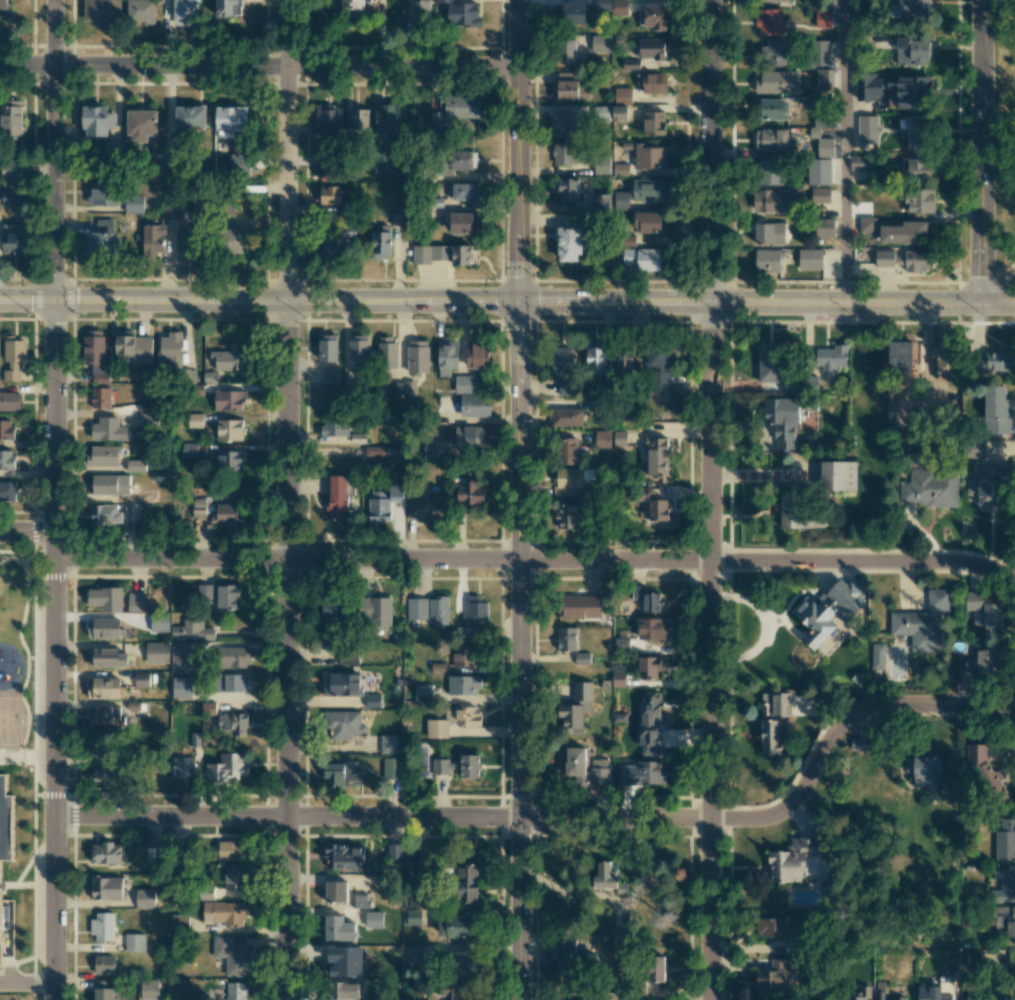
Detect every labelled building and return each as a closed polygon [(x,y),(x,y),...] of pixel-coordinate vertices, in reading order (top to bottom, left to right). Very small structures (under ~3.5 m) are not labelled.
[(94,22),(94,27),(120,27),(120,0),(84,0),(84,22),(94,22)] [(156,0),(128,0),(128,21),(155,21),(156,0)] [(198,25),(198,0),(174,0),(174,24),(198,25)] [(235,6),(241,6),(241,0),(216,0),(217,17),(235,17),(235,6)] [(364,2),(374,2),(374,0),(342,0),(342,15),(364,16),(364,2)] [(411,23),(431,23),(430,0),(425,0),(410,1),(411,23)] [(453,3),(453,0),(435,0),(435,2),(445,2),(446,27),(479,26),(478,3),(453,3)] [(627,0),(614,0),(612,0),(595,0),(596,11),(610,11),(611,15),(628,15),(627,0)] [(931,16),(931,0),(899,0),(900,16),(931,16)] [(586,24),(585,3),(555,4),(555,25),(586,24)] [(666,31),(665,5),(638,6),(639,26),(652,26),(652,31),(666,31)] [(782,9),(757,9),(757,36),(783,35),(782,9)] [(831,10),(816,9),(815,27),(831,28),(831,10)] [(610,36),(592,36),(591,52),(610,53),(610,36)] [(664,59),(664,39),(639,38),(638,59),(664,59)] [(927,38),(891,39),(892,49),(897,48),(897,66),(928,65),(927,38)] [(575,62),(576,39),(555,39),(555,61),(575,62)] [(766,66),(785,65),(785,40),(765,41),(766,66)] [(829,66),(830,41),(812,40),(811,66),(829,66)] [(622,69),(639,69),(639,60),(622,59),(622,69)] [(834,91),(834,69),(816,68),(815,90),(834,91)] [(799,71),(761,71),(761,78),(755,78),(754,93),(799,93),(799,71)] [(589,86),(578,86),(578,72),(556,73),(557,100),(589,99),(589,86)] [(666,93),(666,73),(638,74),(639,94),(666,93)] [(882,100),(882,75),(858,75),(858,99),(882,100)] [(896,109),(928,109),(929,77),(887,76),(887,92),(896,92),(896,109)] [(631,87),(614,88),(614,104),(631,104),(631,87)] [(479,118),(479,95),(439,96),(440,108),(444,108),(445,118),(479,118)] [(789,119),(788,99),(757,100),(757,120),(789,119)] [(22,135),(22,101),(1,100),(1,135),(22,135)] [(400,102),(376,102),(375,136),(399,136),(400,102)] [(316,106),(316,135),(342,135),(342,105),(316,106)] [(83,136),(109,136),(108,106),(83,107),(83,136)] [(206,107),(176,106),(175,128),(205,129),(206,107)] [(216,130),(223,130),(223,137),(233,137),(233,130),(247,130),(248,107),(216,106),(216,130)] [(609,106),(595,107),(596,120),(609,120),(609,106)] [(627,106),(613,106),(613,121),(627,121),(627,106)] [(350,130),(368,129),(368,109),(350,109),(350,130)] [(128,110),(127,141),(146,141),(147,134),(158,135),(158,110),(128,110)] [(430,127),(441,127),(441,111),(430,111),(430,127)] [(665,112),(644,111),(643,135),(665,135),(665,112)] [(573,113),(553,112),(553,136),(572,136),(573,113)] [(858,143),(879,142),(879,115),(858,116),(858,143)] [(909,149),(930,149),(929,116),(908,117),(909,149)] [(814,126),(830,126),(830,119),(814,118),(814,126)] [(756,130),(756,150),(795,151),(795,130),(756,130)] [(833,138),(817,138),(817,157),(833,157),(833,138)] [(635,169),(666,168),(666,147),(644,147),(644,143),(634,143),(635,169)] [(577,144),(552,144),(552,164),(577,164),(577,144)] [(451,170),(476,170),(476,151),(441,150),(441,179),(451,179),(451,170)] [(251,154),(230,155),(230,174),(251,173),(251,154)] [(391,173),(391,154),(374,154),(374,173),(391,173)] [(850,171),(874,171),(874,156),(850,155),(850,171)] [(781,184),(780,157),(758,158),(759,185),(781,184)] [(594,174),(610,174),(609,158),(594,159),(594,174)] [(907,159),(907,179),(930,178),(930,158),(907,159)] [(830,159),(807,159),(808,185),(831,184),(830,159)] [(22,179),(22,160),(0,161),(1,179),(22,179)] [(152,181),(171,180),(171,160),(152,161),(152,181)] [(628,175),(628,164),(612,164),(613,176),(628,175)] [(323,180),(335,180),(334,166),(323,166),(323,180)] [(579,179),(557,179),(557,203),(578,203),(579,179)] [(666,200),(666,180),(632,180),(633,191),(613,191),(614,210),(629,210),(628,201),(666,200)] [(115,183),(91,183),(91,192),(87,193),(87,205),(115,204),(115,183)] [(478,184),(448,183),(448,200),(465,200),(465,208),(478,208),(478,184)] [(340,201),(340,186),(320,186),(321,215),(349,214),(348,201),(340,201)] [(830,188),(805,188),(805,203),(830,202),(830,188)] [(2,206),(18,205),(18,189),(1,190),(2,206)] [(934,190),(906,189),(905,213),(933,214),(934,190)] [(789,211),(789,206),(798,206),(799,191),(753,191),(753,211),(789,211)] [(610,194),(590,194),(590,210),(609,210),(610,194)] [(144,195),(126,195),(125,213),(143,214),(144,195)] [(162,219),(178,219),(178,204),(162,205),(162,219)] [(450,213),(450,234),(480,234),(480,212),(450,213)] [(666,234),(666,212),(633,212),(633,233),(666,234)] [(876,217),(859,217),(859,232),(876,232),(876,217)] [(834,238),(834,219),(815,218),(814,238),(834,238)] [(87,253),(113,254),(114,220),(97,219),(97,232),(87,232),(87,253)] [(879,244),(926,244),(927,222),(901,221),(901,226),(879,226),(879,244)] [(784,243),(784,222),(755,224),(755,244),(784,243)] [(24,254),(24,224),(2,224),(3,254),(24,254)] [(143,258),(163,258),(163,225),(143,225),(143,258)] [(371,260),(391,259),(390,226),(381,226),(381,231),(371,231),(371,260)] [(177,258),(194,259),(195,227),(178,227),(177,258)] [(581,228),(553,228),(553,240),(558,240),(558,262),(581,262),(581,228)] [(225,231),(226,254),(248,253),(247,230),(225,231)] [(321,260),(346,258),(345,238),(320,240),(321,260)] [(451,246),(452,265),(471,264),(470,245),(451,246)] [(448,246),(413,246),(413,264),(432,264),(432,260),(448,260),(448,246)] [(660,271),(659,248),(622,249),(622,265),(632,265),(632,271),(660,271)] [(799,270),(823,269),(822,249),(798,249),(799,270)] [(755,250),(755,272),(780,272),(780,250),(755,250)] [(875,266),(904,266),(904,256),(894,256),(894,251),(875,250),(875,266)] [(905,270),(932,271),(932,251),(905,250),(905,270)] [(106,330),(84,330),(83,364),(92,364),(92,383),(105,383),(106,330)] [(134,331),(116,331),(115,363),(151,364),(152,337),(133,336),(134,331)] [(182,331),(168,331),(167,337),(158,337),(158,360),(167,360),(167,369),(181,370),(182,331)] [(337,361),(337,334),(318,334),(318,361),(337,361)] [(368,334),(349,335),(350,368),(369,368),(368,334)] [(3,381),(20,381),(20,362),(26,362),(26,340),(14,340),(15,336),(4,335),(3,381)] [(396,337),(378,337),(378,367),(396,367),(396,337)] [(936,381),(955,382),(956,342),(945,342),(946,338),(937,338),(936,381)] [(408,373),(429,373),(429,341),(408,340),(408,373)] [(458,368),(459,341),(438,341),(438,376),(450,376),(450,368),(458,368)] [(888,370),(911,371),(911,342),(889,341),(888,370)] [(467,369),(489,369),(488,342),(467,342),(467,369)] [(605,342),(586,342),(586,373),(605,374),(605,342)] [(822,372),(835,373),(835,366),(846,366),(846,345),(834,344),(833,349),(812,348),(812,366),(822,366),(822,372)] [(209,352),(210,361),(215,361),(216,371),(244,370),(244,345),(230,345),(230,352),(209,352)] [(758,382),(781,382),(781,346),(758,346),(758,382)] [(572,348),(552,348),(553,374),(572,374),(572,348)] [(670,391),(670,382),(671,382),(672,349),(650,348),(648,390),(670,391)] [(634,349),(613,349),(612,367),(633,368),(634,349)] [(1012,351),(985,351),(985,359),(976,359),(976,371),(1012,370),(1012,351)] [(339,368),(322,368),(322,383),(339,383),(339,368)] [(218,372),(202,372),(202,382),(218,382),(218,372)] [(477,376),(454,375),(454,393),(477,394),(477,376)] [(559,396),(575,396),(576,380),(559,380),(559,396)] [(1005,385),(984,385),(985,434),(1010,434),(1010,417),(1006,417),(1005,385)] [(110,387),(91,388),(92,408),(110,407),(110,387)] [(246,391),(215,390),(215,409),(245,410),(246,391)] [(20,411),(20,392),(0,392),(0,411),(20,411)] [(460,416),(490,417),(490,395),(460,395),(460,416)] [(795,449),(795,424),(799,424),(799,398),(763,398),(763,423),(775,423),(775,449),(795,449)] [(155,403),(140,402),(139,413),(155,414),(155,403)] [(582,408),(550,409),(550,426),(583,426),(582,408)] [(158,414),(139,414),(139,427),(157,428),(158,414)] [(187,414),(188,428),(203,427),(203,414),(187,414)] [(119,417),(98,417),(98,423),(91,423),(92,440),(127,440),(127,426),(119,426),(119,417)] [(348,436),(349,419),(322,418),(321,436),(348,436)] [(243,420),(218,419),(217,440),(243,441),(243,420)] [(13,440),(13,420),(0,420),(0,440),(13,440)] [(487,426),(454,426),(455,447),(487,447),(487,426)] [(611,430),(595,430),(595,447),(611,447),(611,430)] [(626,431),(613,431),(613,445),(626,446),(626,431)] [(365,434),(351,434),(351,443),(366,443),(365,434)] [(578,438),(558,438),(557,464),(573,464),(573,459),(577,459),(578,438)] [(667,476),(666,438),(647,438),(647,476),(667,476)] [(985,441),(965,440),(965,458),(984,458),(985,441)] [(181,457),(196,457),(197,443),(182,443),(181,457)] [(118,466),(118,446),(88,445),(88,465),(118,466)] [(388,447),(365,446),(365,456),(388,456),(388,447)] [(438,459),(438,446),(421,447),(422,460),(438,459)] [(14,470),(14,450),(0,450),(0,470),(14,470)] [(245,451),(218,451),(217,470),(244,471),(245,451)] [(390,468),(390,457),(365,458),(366,469),(390,468)] [(145,471),(145,460),(127,460),(127,472),(145,471)] [(856,461),(822,462),(822,491),(856,491),(856,461)] [(978,505),(1005,506),(1006,464),(982,464),(982,480),(967,480),(967,495),(978,495),(978,505)] [(583,468),(555,468),(554,495),(582,495),(583,468)] [(956,506),(957,472),(909,471),(909,483),(900,483),(899,505),(956,506)] [(129,475),(91,475),(91,495),(119,495),(119,503),(139,503),(139,493),(129,493),(129,475)] [(347,476),(329,475),(328,519),(346,519),(347,476)] [(484,488),(476,488),(476,480),(464,479),(464,486),(457,486),(456,504),(484,504),(484,488)] [(0,481),(0,501),(18,501),(17,481),(0,481)] [(390,520),(390,502),(403,501),(403,483),(387,484),(387,491),(369,491),(369,521),(390,520)] [(668,500),(655,499),(655,491),(639,491),(638,501),(649,501),(648,509),(634,509),(634,519),(668,520),(668,500)] [(825,528),(825,514),(799,514),(798,491),(780,491),(780,528),(825,528)] [(205,498),(192,499),(192,517),(205,517),(205,498)] [(436,499),(413,500),(413,504),(406,504),(406,521),(436,520),(436,499)] [(120,505),(91,505),(90,524),(120,524),(120,505)] [(243,528),(243,505),(216,505),(216,516),(210,516),(210,523),(226,524),(226,528),(243,528)] [(578,505),(556,505),(556,529),(577,529),(578,505)] [(790,611),(811,631),(803,640),(814,651),(836,627),(830,620),(838,611),(848,619),(864,602),(859,598),(864,593),(844,575),(816,604),(806,595),(790,611)] [(217,585),(218,609),(239,609),(239,584),(217,585)] [(661,613),(660,593),(645,594),(645,586),(632,586),(632,600),(644,600),(644,613),(661,613)] [(122,588),(87,589),(88,606),(102,606),(102,612),(122,612),(122,588)] [(940,652),(940,611),(951,611),(951,589),(928,589),(927,613),(890,612),(890,635),(911,635),(910,651),(940,652)] [(965,613),(974,613),(973,625),(1000,626),(1000,601),(988,601),(988,592),(965,592),(965,613)] [(146,593),(127,593),(128,611),(146,611),(146,593)] [(601,595),(558,596),(559,618),(601,618),(601,595)] [(390,597),(359,598),(359,625),(391,625),(390,597)] [(447,597),(429,597),(429,617),(435,617),(435,627),(448,627),(447,597)] [(407,620),(428,620),(428,598),(407,598),(407,620)] [(467,598),(467,628),(458,628),(458,634),(470,634),(470,628),(487,628),(487,598),(467,598)] [(322,619),(346,620),(346,600),(323,599),(322,619)] [(120,618),(87,619),(88,639),(126,637),(125,629),(120,629),(120,618)] [(668,618),(637,618),(638,640),(668,639),(668,618)] [(203,628),(203,619),(183,619),(183,626),(172,626),(171,640),(214,641),(214,628),(203,628)] [(557,651),(576,651),(576,628),(557,627),(557,651)] [(629,638),(614,638),(614,651),(629,651),(629,638)] [(146,663),(169,663),(168,643),(146,643),(146,663)] [(172,669),(190,669),(190,643),(172,643),(172,669)] [(870,670),(884,670),(885,644),(871,643),(870,670)] [(453,666),(475,666),(476,645),(453,645),(453,666)] [(251,647),(222,648),(222,668),(251,667),(251,647)] [(976,674),(995,674),(996,649),(977,649),(976,674)] [(127,667),(127,650),(88,650),(88,667),(127,667)] [(358,665),(358,653),(339,654),(339,665),(358,665)] [(590,653),(575,653),(575,664),(589,664),(590,653)] [(658,657),(638,657),(639,679),(659,678),(658,657)] [(625,687),(626,665),(612,665),(612,687),(625,687)] [(970,669),(950,670),(950,685),(970,685),(970,669)] [(149,673),(135,673),(135,687),(149,687),(149,673)] [(246,673),(217,674),(218,692),(246,691),(246,673)] [(359,696),(359,674),(329,674),(329,685),(323,684),(323,696),(359,696)] [(448,676),(448,696),(479,695),(479,676),(448,676)] [(120,678),(89,677),(89,699),(120,699),(120,678)] [(172,699),(191,698),(191,678),(172,678),(172,699)] [(583,734),(583,712),(592,712),(592,682),(574,682),(573,705),(560,704),(559,733),(583,734)] [(432,685),(414,685),(415,700),(432,700),(432,685)] [(641,714),(660,714),(660,692),(641,692),(641,714)] [(791,717),(790,693),(761,693),(762,719),(770,719),(770,717),(791,717)] [(215,702),(202,702),(202,714),(215,714),(215,702)] [(90,725),(122,725),(122,706),(90,706),(90,725)] [(448,738),(448,726),(479,725),(479,707),(454,707),(454,710),(445,710),(445,719),(426,719),(426,738),(448,738)] [(360,711),(325,712),(325,741),(352,741),(352,734),(366,734),(365,725),(360,725),(360,711)] [(219,731),(233,730),(234,734),(248,734),(247,713),(218,714),(219,731)] [(780,720),(760,721),(761,755),(780,755),(780,720)] [(111,733),(92,733),(91,755),(110,755),(111,733)] [(402,753),(402,735),(380,735),(380,753),(402,753)] [(874,736),(850,736),(850,751),(873,752),(874,736)] [(966,774),(976,774),(977,789),(1002,789),(1002,773),(988,773),(988,744),(966,744),(966,774)] [(566,748),(566,776),(586,775),(585,748),(566,748)] [(205,763),(206,782),(248,781),(247,761),(242,761),(242,753),(220,754),(220,763),(205,763)] [(479,755),(460,755),(460,760),(432,760),(431,773),(455,773),(454,778),(478,778),(479,755)] [(940,756),(905,757),(906,772),(913,772),(914,787),(940,786),(940,756)] [(194,757),(172,758),(173,778),(194,777),(194,757)] [(401,779),(401,758),(383,758),(383,779),(401,779)] [(608,785),(609,759),(589,759),(589,784),(608,785)] [(660,761),(637,761),(637,767),(626,767),(626,783),(665,783),(665,774),(660,774),(660,761)] [(361,764),(323,765),(324,787),(362,786),(361,764)] [(89,789),(122,789),(122,768),(88,768),(89,789)] [(10,870),(10,801),(0,801),(0,870),(10,870)] [(1014,860),(1014,818),(1000,818),(1001,831),(995,831),(995,860),(1014,860)] [(823,836),(790,837),(790,851),(769,852),(770,882),(800,882),(800,869),(824,869),(823,836)] [(241,842),(218,841),(217,859),(241,860),(241,842)] [(122,844),(91,843),(91,863),(122,864),(122,844)] [(325,844),(326,871),(374,869),(374,857),(363,857),(363,845),(351,845),(351,843),(325,844)] [(401,844),(387,844),(387,859),(401,859),(401,844)] [(160,848),(146,848),(147,862),(160,862),(160,848)] [(616,889),(616,871),(610,871),(610,862),(594,862),(594,889),(616,889)] [(485,866),(457,865),(456,903),(477,904),(477,879),(484,879),(485,866)] [(224,890),(244,890),(244,866),(224,866),(224,890)] [(993,879),(1000,879),(1000,890),(992,890),(992,903),(1014,902),(1014,878),(1008,878),(1008,870),(993,870),(993,879)] [(122,877),(92,876),(91,899),(122,900),(122,877)] [(347,902),(347,881),(326,881),(326,902),(347,902)] [(155,908),(155,889),(136,889),(136,908),(155,908)] [(409,907),(426,908),(427,892),(409,892),(409,907)] [(352,908),(368,908),(368,893),(353,893),(352,908)] [(247,903),(203,902),(203,921),(224,922),(224,926),(243,926),(243,915),(247,915),(247,903)] [(995,906),(995,933),(1007,933),(1007,939),(1014,940),(1014,906),(995,906)] [(420,925),(420,910),(406,910),(406,926),(420,925)] [(383,912),(366,912),(365,927),(382,928),(383,912)] [(113,913),(93,913),(92,941),(113,941),(113,913)] [(189,931),(188,915),(171,915),(171,931),(189,931)] [(342,915),(325,915),(325,941),(355,940),(355,922),(343,922),(342,915)] [(472,915),(439,915),(438,937),(471,938),(472,915)] [(787,937),(787,918),(756,919),(756,938),(787,937)] [(613,945),(626,944),(626,930),(613,930),(613,945)] [(144,934),(125,934),(125,951),(144,951),(144,934)] [(213,957),(226,958),(226,976),(247,976),(248,946),(229,945),(230,937),(213,936),(213,957)] [(559,971),(567,971),(567,978),(584,979),(585,953),(574,952),(575,941),(559,940),(559,971)] [(421,946),(404,947),(404,965),(422,965),(421,946)] [(362,947),(328,947),(328,976),(361,976),(362,947)] [(452,952),(451,974),(476,975),(477,952),(452,952)] [(114,975),(115,956),(95,956),(95,974),(114,975)] [(663,956),(650,956),(650,982),(663,982),(663,956)] [(787,959),(771,959),(771,971),(757,971),(757,995),(787,995),(787,959)] [(114,981),(95,980),(95,999),(114,999),(114,981)] [(140,981),(140,999),(158,999),(158,980),(140,981)] [(247,982),(227,982),(227,999),(247,999),(247,982)] [(331,982),(331,999),(332,999),(358,999),(358,983),(331,982)] [(471,984),(437,983),(437,996),(451,996),(451,999),(470,999),(471,984)] [(861,986),(861,996),(843,996),(843,999),(870,999),(870,986),(861,986)] [(917,986),(917,999),(953,999),(953,995),(940,994),(940,986),(917,986)] [(904,999),(884,998),(885,991),(875,991),(875,999),(904,999)]
